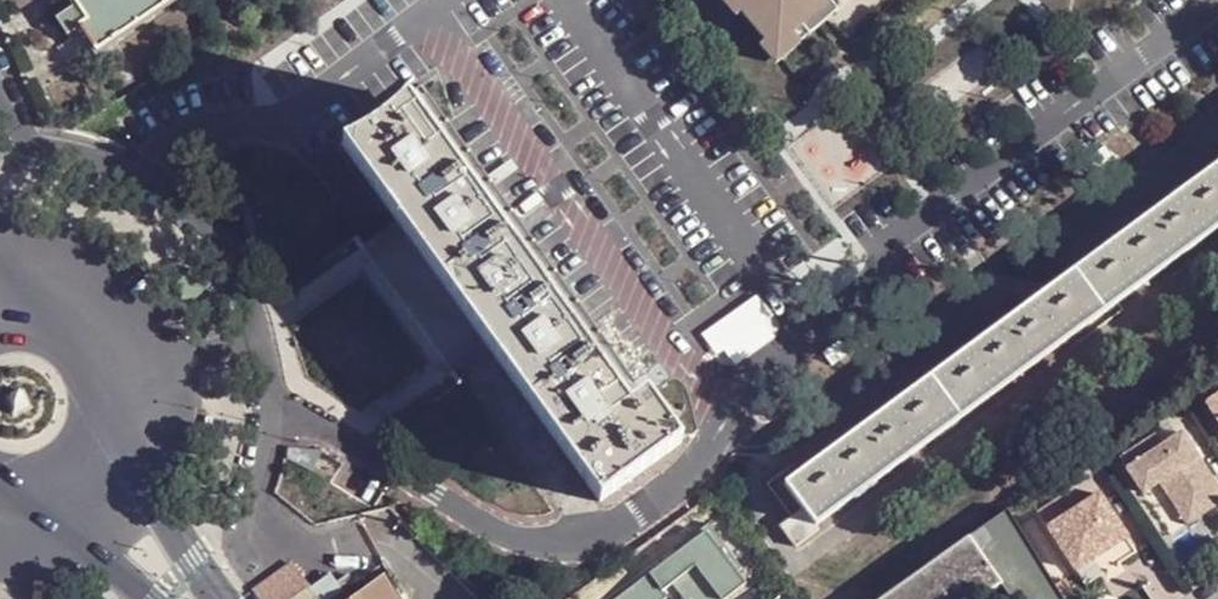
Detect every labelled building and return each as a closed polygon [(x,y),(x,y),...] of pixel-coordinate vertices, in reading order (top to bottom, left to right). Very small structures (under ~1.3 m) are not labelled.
[(77,6),(87,20),(80,26),(93,46),(98,53),(174,3),(172,0),(74,0),(77,6)] [(735,0),(726,0),(737,12),(741,8),(735,0)] [(741,8),(767,36),(774,46),(827,0),(735,0),(741,8)] [(839,7),(833,0),(827,0),(774,46),(767,36),(759,42),(776,62),(839,7)] [(57,19),(67,33),(80,26),(87,20),(77,6),(57,19)] [(603,499),(683,441),(528,227),(424,84),(343,142),(448,286),(603,499)] [(819,524),(996,392),(1010,382),(1058,346),(1072,335),(1217,227),(1217,161),(1193,180),(1028,303),(979,339),(933,373),(855,431),(787,482),(807,509),(819,524)] [(25,386),(5,395),(14,416),(34,407),(25,386)] [(1205,405),(1217,423),(1217,396),(1205,405)] [(1120,458),(1144,492),(1161,480),(1175,501),(1188,521),(1207,508),(1217,501),(1217,485),(1180,432),(1163,444),(1155,433),(1120,458)] [(1075,488),(1038,512),(1078,568),(1128,535),(1099,492),(1084,501),(1075,488)] [(800,545),(822,529),(819,524),(807,509),(784,525),(800,545)] [(975,532),(1007,583),(1004,585),(1013,598),(1066,598),(1050,572),(1016,519),(1010,509),(975,532)] [(612,598),(660,598),(665,595),(659,586),(672,577),(689,598),(724,598),(723,597),(746,580),(706,529),(612,598)] [(975,532),(880,598),(984,598),(1004,585),(1007,583),(975,532)] [(252,587),(261,598),(332,598),(344,589),(333,571),(311,584),(291,559),(252,587)] [(383,575),(350,598),(397,598),(383,575)]
